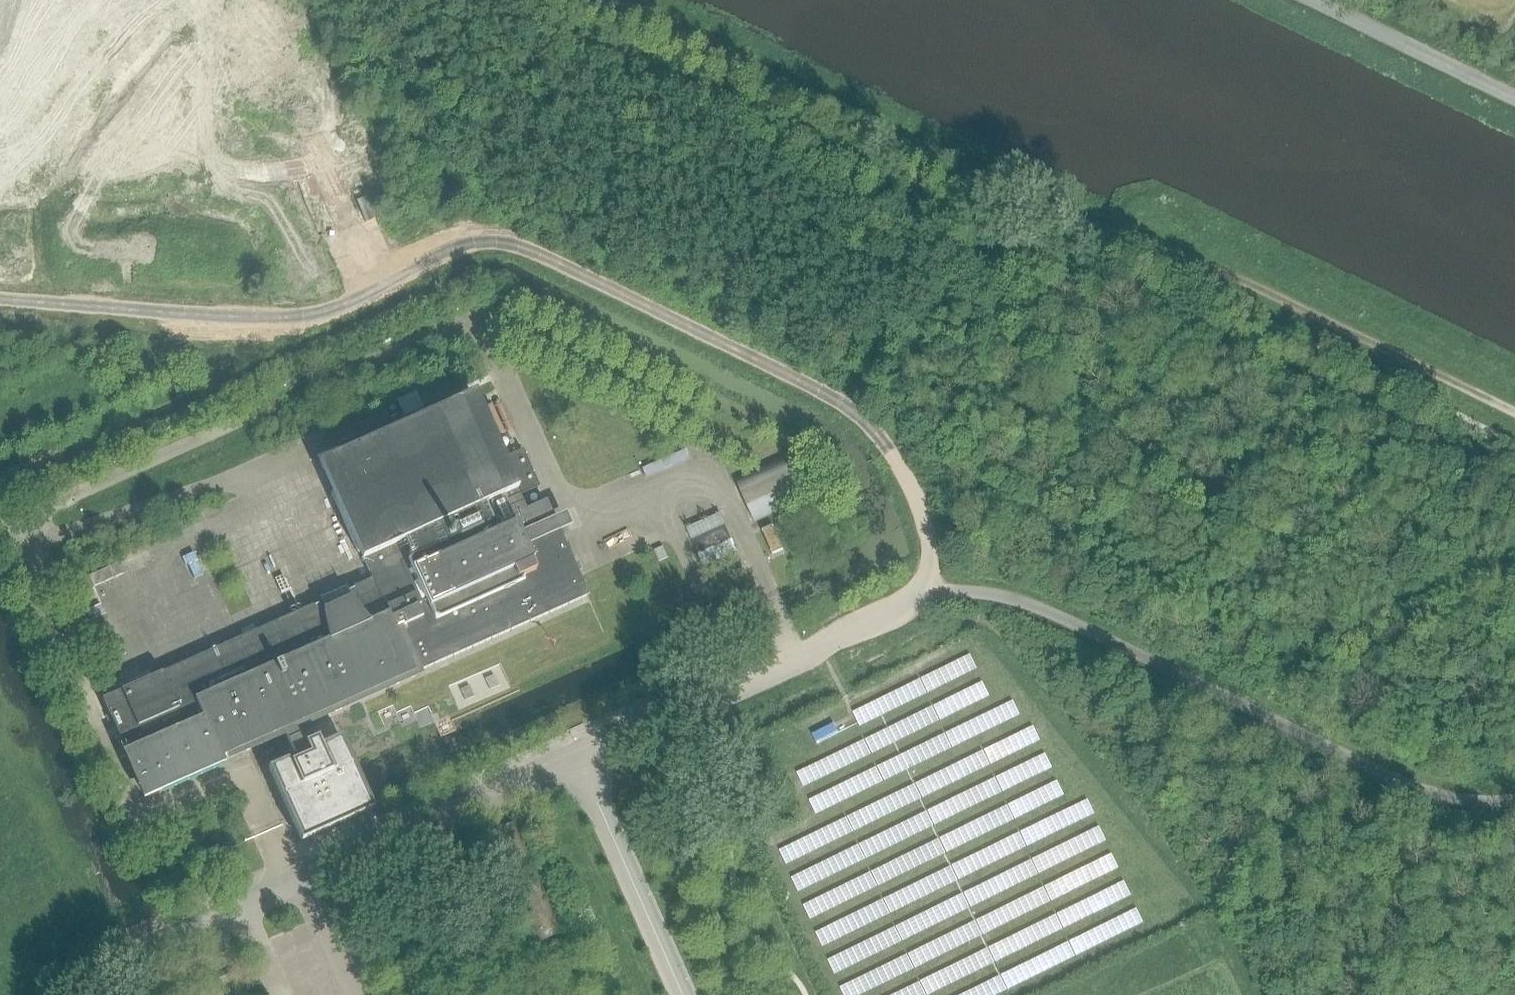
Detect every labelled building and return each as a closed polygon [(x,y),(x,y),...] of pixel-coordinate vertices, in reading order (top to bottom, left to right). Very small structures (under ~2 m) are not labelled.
[(369,805),(348,758),(339,738),(320,747),(316,739),(303,745),(295,726),(587,596),(545,502),(524,511),(472,395),(424,417),(413,393),(394,401),(401,418),(337,447),(340,454),(319,464),(371,579),(121,691),(114,694),(114,695),(101,700),(143,794),(282,732),(296,763),(274,773),(302,835),(318,828),(318,827),(330,822),(332,822),(333,822),(334,822),(335,821),(336,820),(336,819),(348,814),(349,814),(369,805)] [(539,487),(522,449),(504,458),(521,495),(539,487)] [(735,477),(753,519),(817,492),(798,450),(735,477)] [(703,566),(736,551),(720,514),(687,529),(703,566)] [(768,524),(757,529),(766,550),(777,545),(768,524)] [(667,558),(662,547),(653,551),(658,562),(667,558)] [(118,563),(88,576),(92,586),(123,573),(118,563)] [(90,623),(103,651),(115,645),(102,618),(104,617),(98,602),(96,603),(82,573),(72,578),(86,608),(82,610),(88,624),(90,623)] [(107,661),(115,678),(121,675),(113,658),(107,661)] [(499,686),(494,674),(484,679),(489,690),(499,686)] [(470,686),(460,690),(464,701),(474,697),(470,686)] [(894,692),(857,709),(863,722),(900,705),(894,692)] [(900,725),(800,769),(806,782),(906,738),(900,725)] [(937,776),(783,846),(789,859),(943,789),(937,776)] [(514,821),(486,834),(535,944),(563,932),(514,821)] [(835,959),(840,969),(900,939),(898,934),(887,939),(885,935),(875,940),(874,939),(835,959)]
